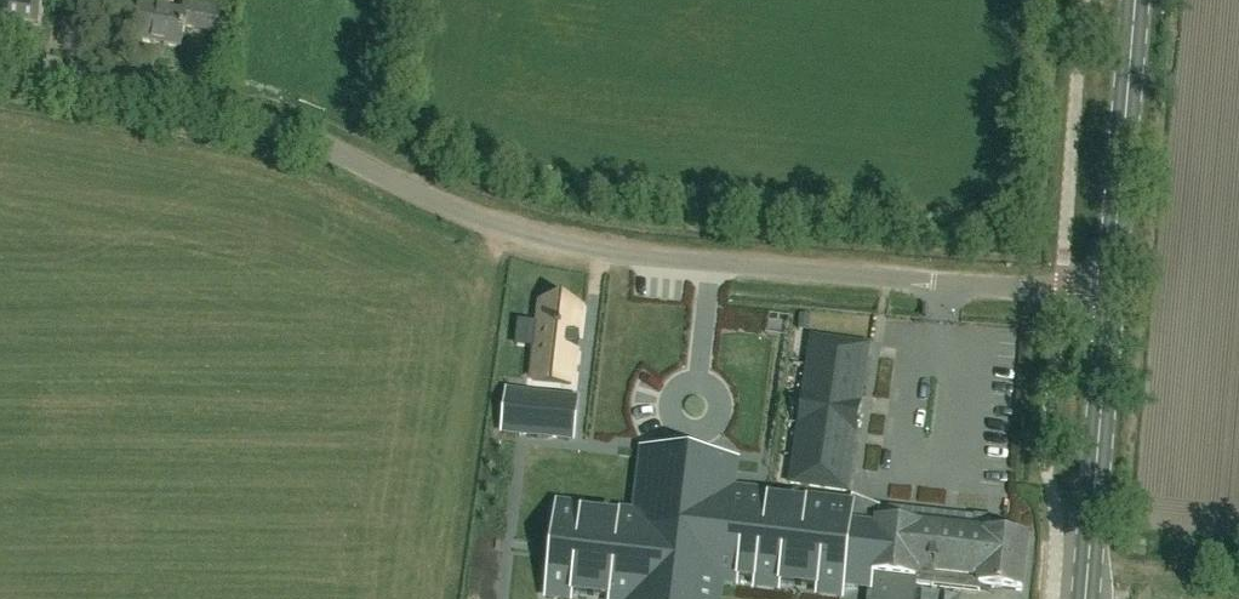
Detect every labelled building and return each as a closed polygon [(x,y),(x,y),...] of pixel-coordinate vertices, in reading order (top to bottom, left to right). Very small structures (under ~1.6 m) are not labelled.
[(38,24),(42,0),(0,0),(0,18),(38,24)] [(134,40),(181,49),(185,27),(217,32),(222,5),(188,0),(185,0),(183,12),(140,5),(134,40)] [(531,304),(523,379),(561,383),(565,349),(568,350),(568,348),(567,348),(568,338),(569,338),(570,337),(567,337),(570,308),(531,304)] [(806,367),(863,375),(867,345),(810,337),(806,367)] [(859,404),(863,375),(806,367),(802,396),(859,404)] [(506,392),(502,431),(574,439),(576,420),(578,400),(560,398),(506,392)] [(855,433),(859,404),(802,396),(799,424),(855,433)] [(851,461),(855,433),(799,424),(795,453),(851,461)] [(547,591),(570,594),(609,598),(613,598),(713,598),(716,576),(734,578),(754,581),(777,583),(817,588),(842,591),(842,586),(870,590),(869,598),(913,598),(915,585),(980,592),(980,588),(1021,592),(1027,539),(992,535),(994,518),(997,518),(1000,489),(957,484),(953,513),(980,516),(980,518),(978,534),(879,522),(879,518),(851,514),(851,510),(806,505),(767,500),(725,496),(730,461),(649,451),(641,521),(619,518),(579,513),(557,511),(547,591)] [(847,491),(851,461),(795,453),(791,483),(847,491)] [(539,505),(566,504),(565,480),(538,482),(539,505)]
